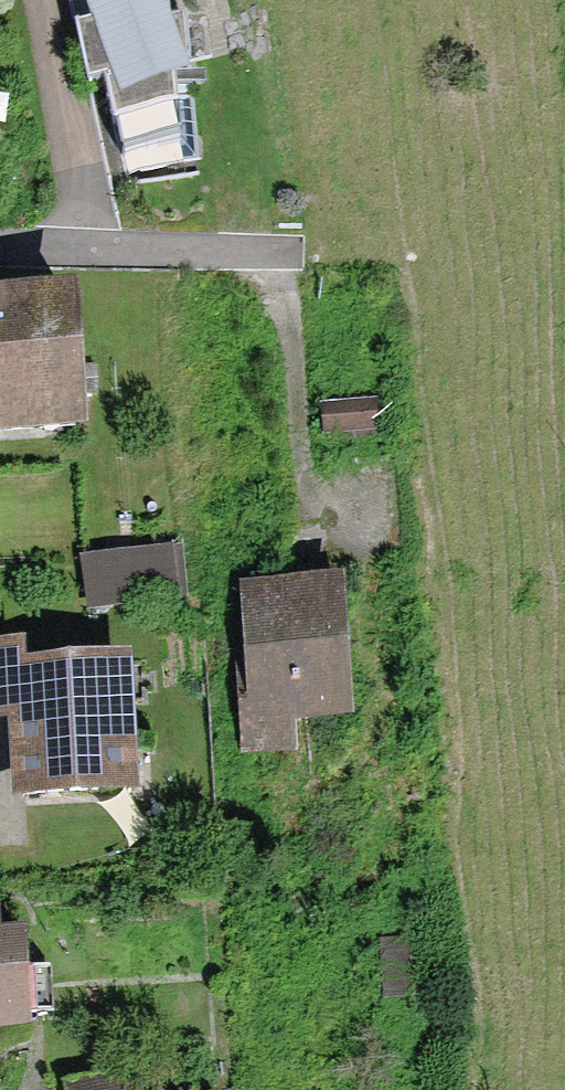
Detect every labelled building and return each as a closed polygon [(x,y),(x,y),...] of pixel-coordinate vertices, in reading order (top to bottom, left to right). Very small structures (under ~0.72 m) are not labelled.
[(157,0),(89,0),(124,85),(182,62),(157,0)] [(75,420),(57,279),(0,286),(0,429),(75,420)] [(162,551),(83,556),(86,601),(165,596),(162,551)] [(337,582),(234,588),(242,734),(285,731),(283,706),(344,702),(337,582)] [(137,797),(127,649),(0,657),(0,721),(8,720),(14,805),(137,797)] [(14,1009),(6,919),(0,919),(0,1010),(14,1009)] [(72,1089),(126,1089),(122,1067),(69,1079),(72,1089)]
